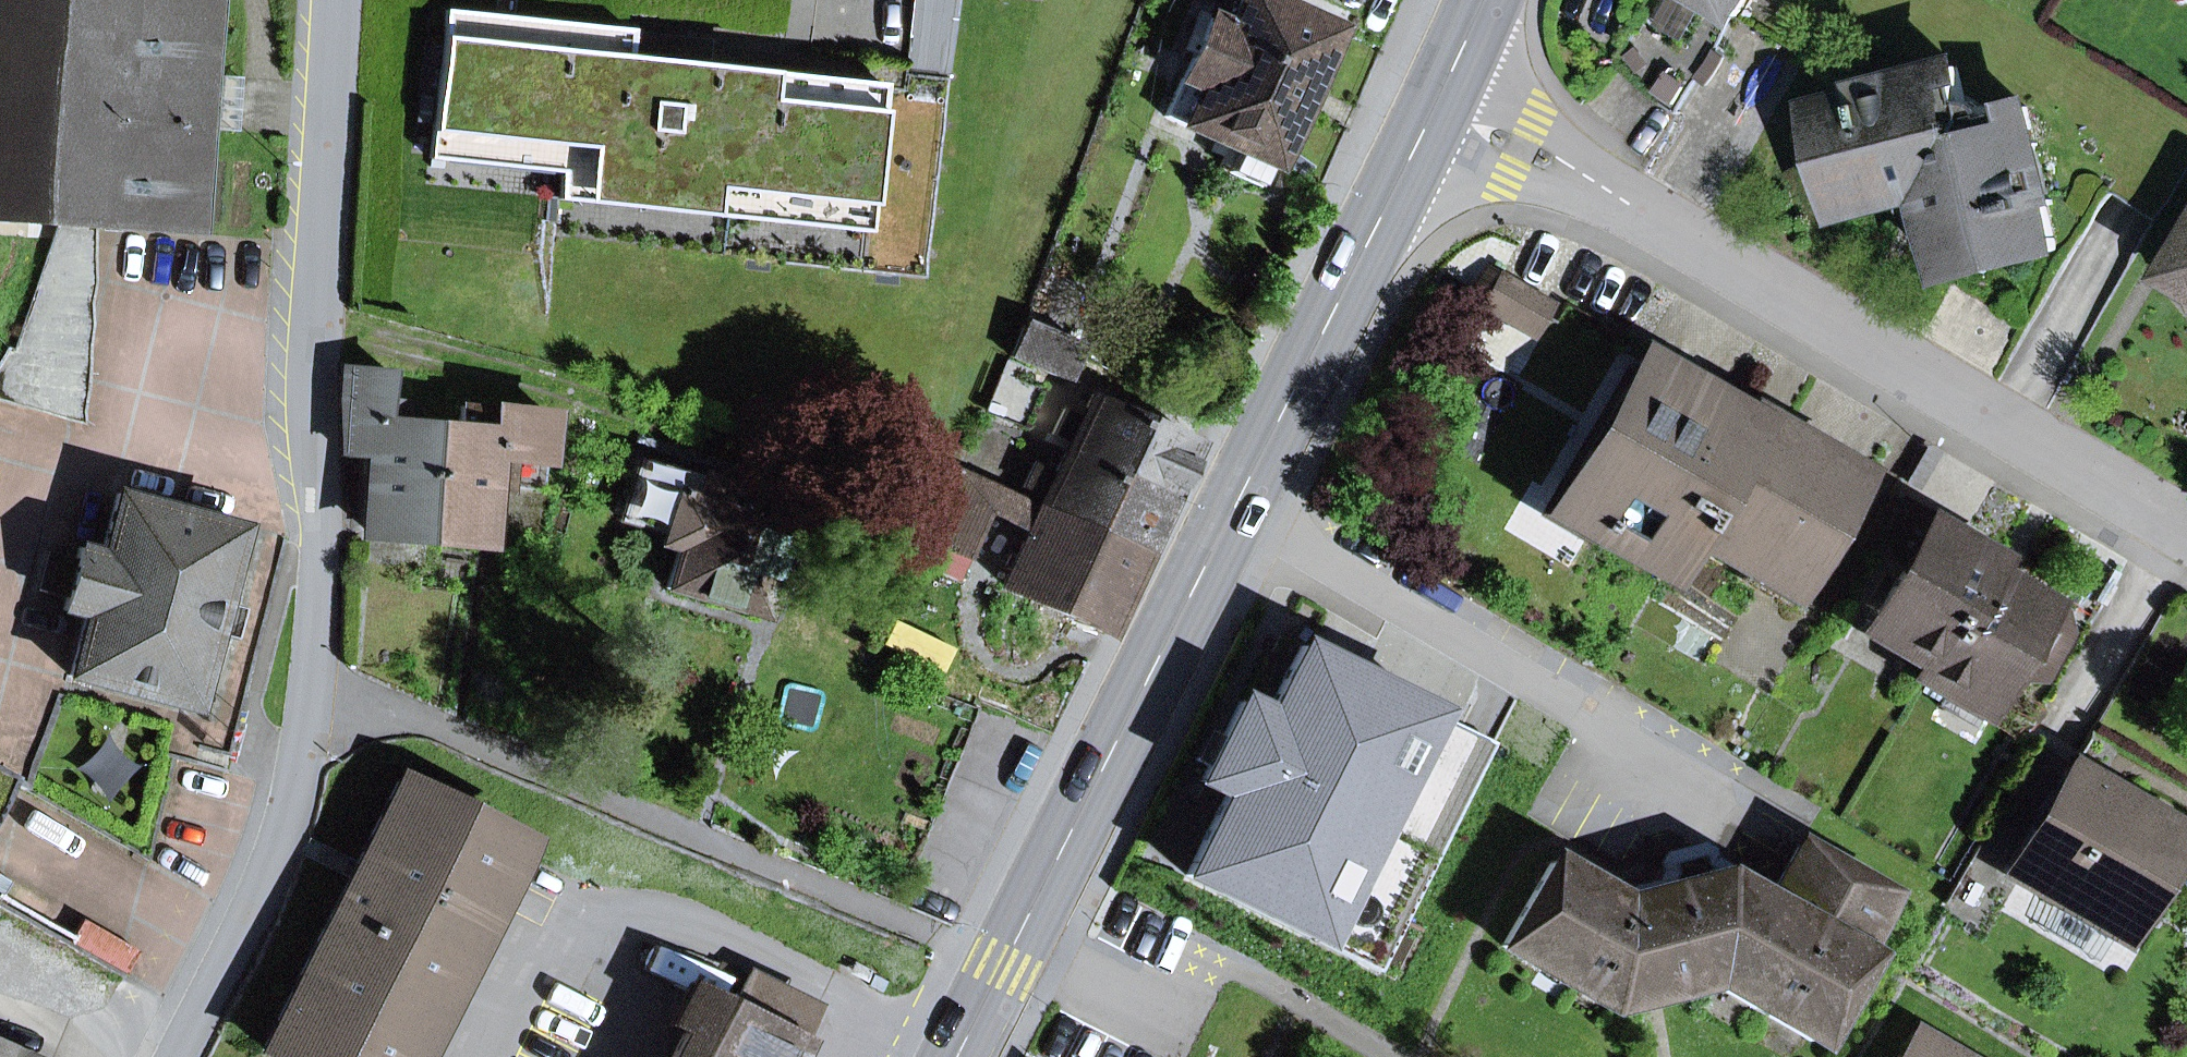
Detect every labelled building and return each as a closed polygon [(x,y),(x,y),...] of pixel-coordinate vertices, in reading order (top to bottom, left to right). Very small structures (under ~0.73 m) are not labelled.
[(43,223),(61,225),(77,226),(98,227),(198,234),(215,0),(0,0),(0,220),(43,223)] [(919,78),(963,78),(963,0),(945,0),(945,31),(919,31),(919,78)] [(1335,29),(1270,0),(1242,0),(1230,27),(1211,18),(1166,116),(1239,149),(1228,172),(1259,186),(1270,163),(1273,165),(1335,29)] [(1680,115),(1736,18),(1705,0),(1658,0),(1619,65),(1661,104),(1680,115)] [(1736,18),(1747,0),(1705,0),(1736,18)] [(867,232),(883,85),(708,66),(627,58),(630,30),(446,10),(430,158),(446,160),(449,133),(563,145),(560,172),(557,199),(574,201),(577,174),(853,204),(850,231),(867,232)] [(627,58),(708,66),(711,38),(630,30),(627,58)] [(2057,250),(2045,206),(2036,209),(2020,147),(2035,143),(2025,108),(1990,117),(1982,104),(1967,103),(1958,67),(1922,76),(1926,92),(1864,108),(1862,99),(1818,109),(1845,216),(1929,195),(1951,278),(2057,250)] [(216,130),(236,131),(240,77),(220,76),(216,130)] [(446,160),(560,172),(563,145),(449,133),(446,160)] [(850,231),(853,204),(577,174),(574,201),(850,231)] [(0,365),(0,401),(85,425),(92,317),(98,235),(98,227),(77,226),(61,225),(29,301),(11,347),(0,365)] [(2172,278),(2186,287),(2186,252),(2172,278)] [(1501,278),(1484,306),(1531,334),(1548,306),(1501,278)] [(1026,322),(1011,357),(1066,380),(1080,345),(1026,322)] [(1757,557),(1788,575),(1846,476),(1643,358),(1562,498),(1595,517),(1586,531),(1658,573),(1682,533),(1749,571),(1757,557)] [(376,455),(369,532),(425,537),(435,424),(411,422),(413,403),(387,401),(390,372),(347,368),(340,452),(376,455)] [(1004,372),(988,410),(1025,425),(1041,387),(1004,372)] [(1052,434),(1070,442),(1065,453),(1166,499),(1193,441),(1092,395),(1081,419),(1063,411),(1052,434)] [(460,407),(459,426),(435,424),(425,537),(483,542),(487,486),(505,488),(508,455),(547,459),(551,415),(460,407)] [(1023,488),(1044,497),(1039,508),(1141,555),(1166,499),(1065,453),(1056,474),(1034,464),(1023,488)] [(759,616),(793,505),(639,459),(628,494),(675,508),(667,534),(664,544),(679,549),(667,589),(759,616)] [(1029,531),(1039,508),(957,470),(916,558),(956,577),(986,512),(1029,531)] [(70,678),(193,709),(240,526),(117,494),(102,552),(81,547),(76,564),(55,559),(48,587),(69,592),(64,610),(86,616),(70,678)] [(628,494),(620,520),(667,534),(675,508),(628,494)] [(1900,654),(1924,668),(1917,679),(1919,680),(1992,556),(1905,505),(1884,541),(1911,557),(1873,622),(1894,631),(1900,654)] [(1029,531),(1003,586),(1105,632),(1141,555),(1039,508),(1029,531)] [(2060,612),(1988,568),(1994,557),(1992,556),(1919,680),(1946,696),(1964,691),(1986,704),(2001,678),(2036,680),(2065,630),(2060,612)] [(1403,697),(1300,646),(1266,713),(1240,700),(1199,781),(1226,794),(1185,875),(1287,926),(1403,697)] [(15,783),(17,778),(0,768),(0,808),(15,783)] [(2119,937),(2179,834),(2140,811),(2131,797),(2115,797),(2071,771),(2011,873),(2057,900),(2113,934),(2119,937)] [(263,1049),(278,1056),(415,1056),(524,842),(400,779),(263,1049)] [(1852,952),(1885,895),(1801,845),(1771,895),(1707,857),(1669,867),(1660,883),(1611,896),(1552,861),(1503,946),(1606,1007),(1708,980),(1811,1041),(1861,957),(1852,952)] [(2096,962),(2113,934),(2057,900),(2040,929),(2096,962)] [(705,991),(731,1004),(746,975),(720,961),(705,991)] [(702,989),(668,1056),(791,1056),(815,1009),(746,975),(731,1004),(705,991),(702,989)] [(1917,1034),(1903,1056),(1955,1056),(1917,1034)]
